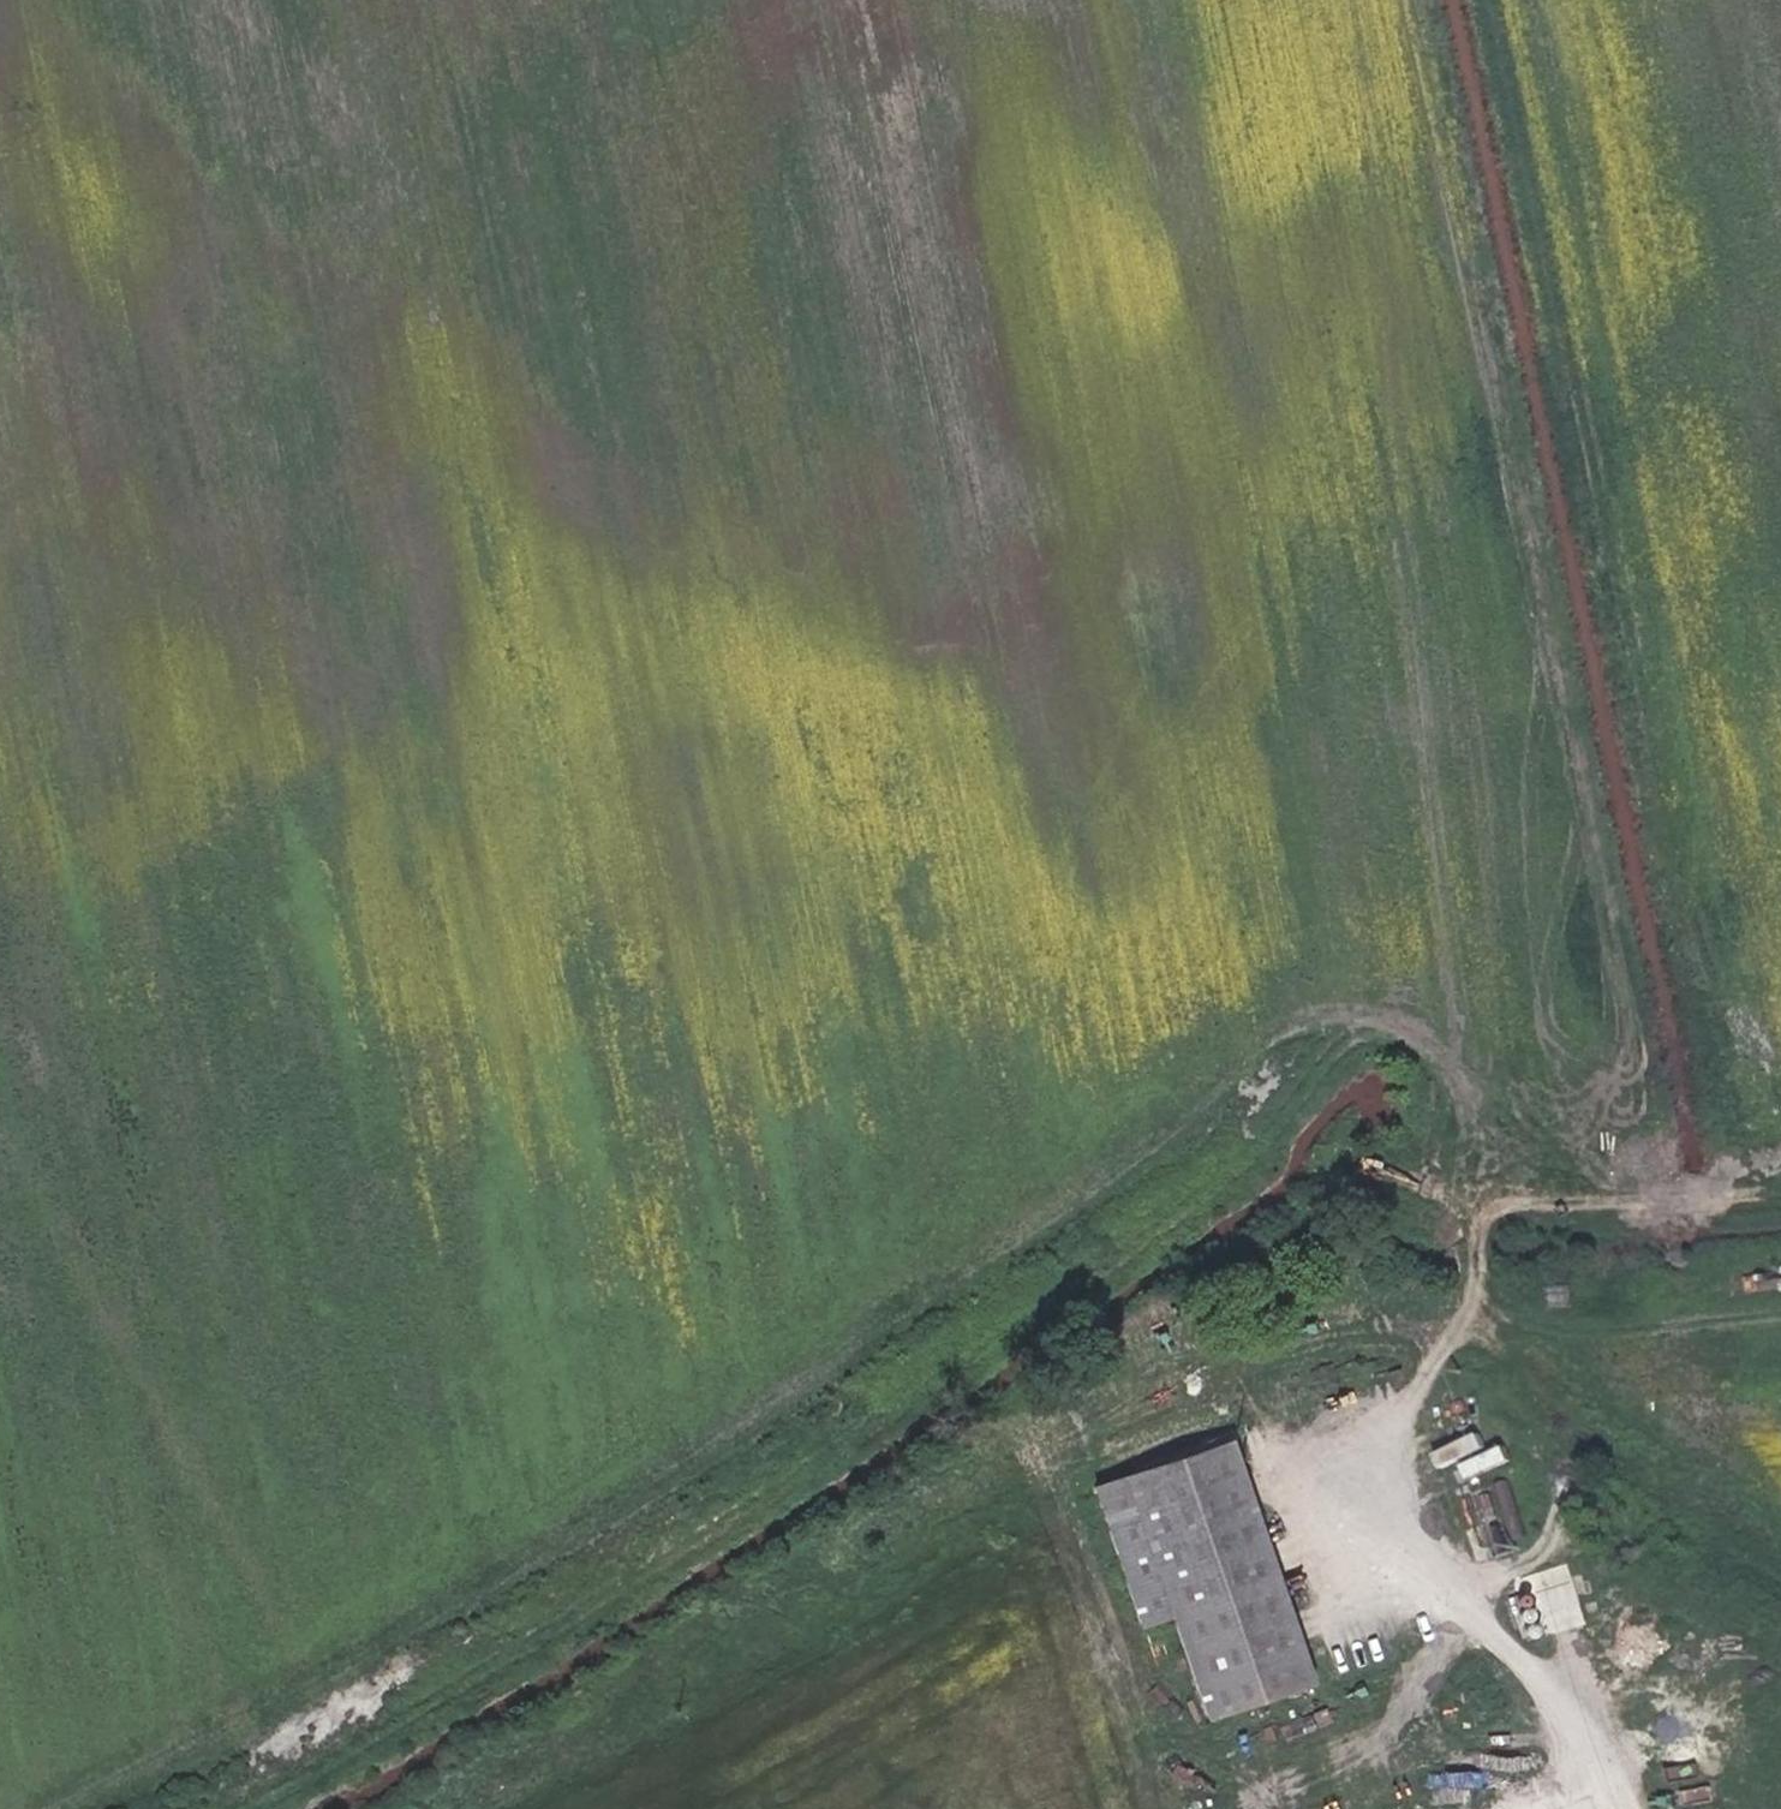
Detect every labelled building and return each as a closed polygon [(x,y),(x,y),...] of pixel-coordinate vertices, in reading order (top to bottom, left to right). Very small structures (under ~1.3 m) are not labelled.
[(1120,1481),(1167,1620),(1201,1721),(1305,1685),(1224,1446),(1120,1481)] [(1135,1632),(1167,1620),(1120,1481),(1088,1491),(1135,1632)]
